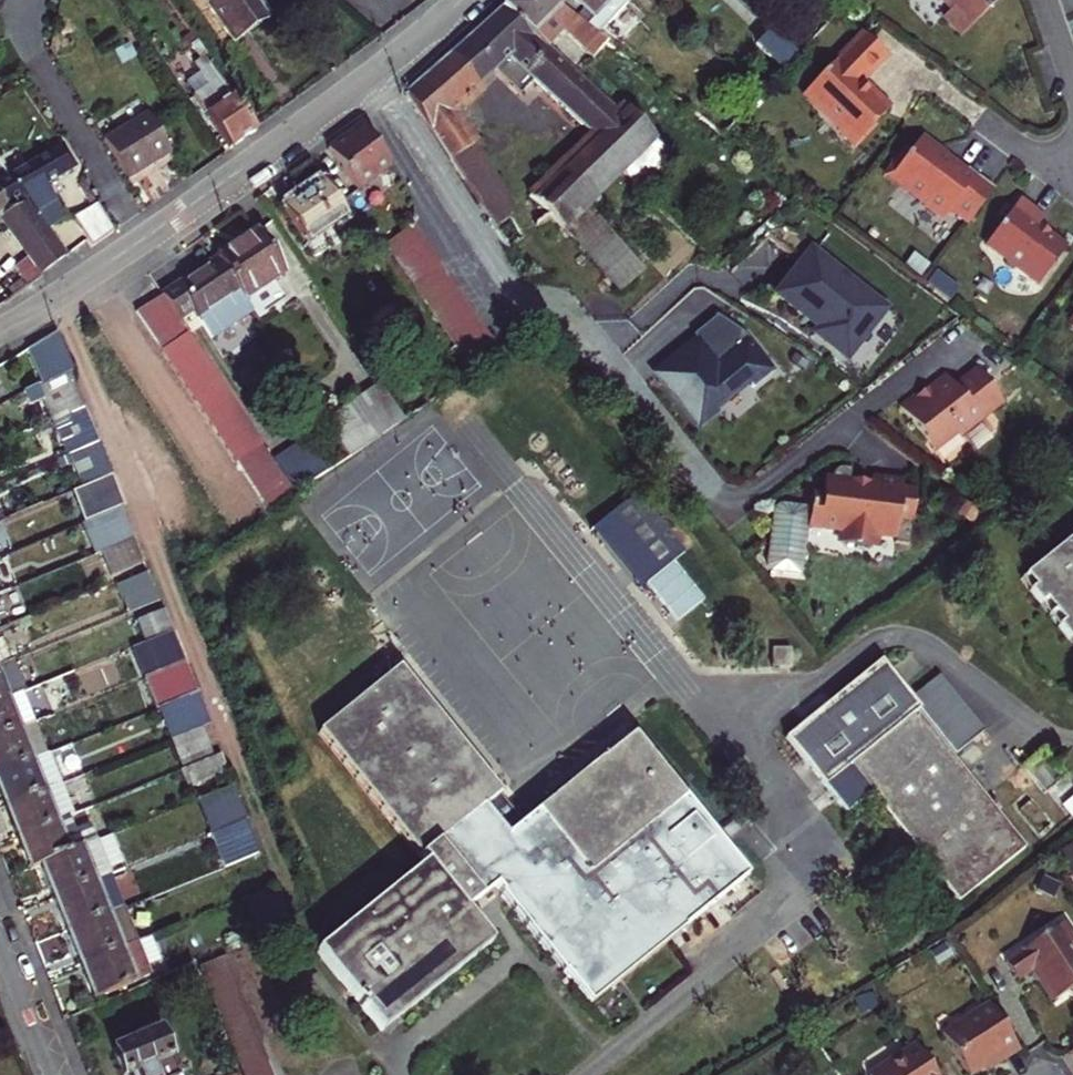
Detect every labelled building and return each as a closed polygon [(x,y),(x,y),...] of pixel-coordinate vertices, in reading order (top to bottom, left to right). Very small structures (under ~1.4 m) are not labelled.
[(233,42),(268,18),(255,0),(203,0),(233,42)] [(520,27),(531,37),(550,18),(563,31),(592,58),(607,44),(597,36),(552,0),(509,0),(500,9),(520,27)] [(597,36),(629,0),(552,0),(597,36)] [(951,10),(943,17),(962,36),(999,0),(941,0),(951,10)] [(531,37),(520,27),(500,9),(464,42),(492,72),(494,70),(520,94),(533,81),(593,136),(581,147),(613,181),(620,173),(654,141),(655,139),(623,106),(616,113),(546,49),(531,37)] [(531,37),(546,49),(563,31),(550,18),(531,37)] [(756,44),(783,71),(797,56),(770,30),(756,44)] [(887,57),(863,33),(807,92),(825,109),(822,112),(840,130),(838,131),(856,148),(877,127),(875,125),(888,112),(888,108),(887,106),(870,90),(867,90),(862,86),(862,82),(887,57)] [(492,72),(464,42),(450,54),(477,85),(492,72)] [(453,113),(481,89),(477,85),(450,54),(405,94),(448,162),(450,161),(506,250),(522,238),(511,215),(504,193),(473,146),(474,146),(453,113)] [(205,57),(194,65),(208,85),(192,96),(229,149),(256,130),(205,57)] [(104,139),(128,179),(171,153),(146,113),(104,139)] [(392,166),(362,124),(327,148),(357,191),(392,166)] [(950,163),(947,164),(943,160),(944,157),(943,152),(922,136),(911,151),(902,153),(887,172),(906,186),(907,191),(925,205),(924,207),(943,221),(952,209),(970,223),(995,189),(968,168),(965,173),(950,163)] [(620,173),(638,191),(671,158),(654,141),(620,173)] [(8,178),(45,231),(61,219),(42,186),(75,168),(63,146),(8,178)] [(613,181),(581,147),(568,160),(600,193),(613,181)] [(568,160),(530,197),(550,215),(564,231),(587,206),(600,193),(568,160)] [(321,237),(347,219),(317,174),(304,183),(309,190),(282,209),(306,246),(321,237)] [(8,178),(0,183),(0,196),(11,211),(0,217),(0,218),(31,262),(39,274),(63,257),(45,231),(8,178)] [(11,211),(0,196),(0,217),(11,211)] [(511,215),(522,238),(550,215),(530,197),(511,215)] [(113,232),(93,198),(69,214),(85,241),(92,247),(113,232)] [(1067,249),(1038,227),(1044,219),(1019,201),(985,246),(1038,286),(1067,249)] [(617,292),(642,270),(587,206),(564,231),(617,292)] [(414,225),(386,245),(395,258),(423,238),(414,225)] [(282,274),(254,232),(216,258),(239,293),(244,300),(282,274)] [(306,246),(313,256),(327,246),(321,237),(306,246)] [(423,238),(395,258),(403,270),(431,251),(423,238)] [(846,359),(886,309),(811,248),(775,293),(828,336),(824,342),(846,359)] [(431,251),(403,270),(412,283),(440,264),(431,251)] [(251,311),(244,300),(239,293),(216,258),(174,285),(176,287),(162,296),(178,321),(192,312),(197,321),(198,320),(210,338),(251,311)] [(39,274),(31,262),(12,276),(18,283),(24,290),(40,276),(39,274)] [(412,283),(421,295),(449,276),(440,264),(412,283)] [(421,295),(429,308),(457,289),(449,276),(421,295)] [(18,283),(8,292),(13,298),(24,290),(18,283)] [(429,308),(438,320),(466,301),(457,289),(429,308)] [(178,321),(162,296),(149,304),(175,343),(188,335),(178,321)] [(438,320),(446,333),(474,314),(466,301),(438,320)] [(175,343),(149,304),(137,312),(162,352),(175,343)] [(658,376),(698,426),(718,410),(715,406),(747,380),(752,387),(773,370),(744,335),(716,316),(692,336),(696,341),(681,353),(683,356),(658,376)] [(57,332),(27,351),(42,384),(69,370),(73,369),(57,332)] [(171,365),(197,349),(188,335),(175,343),(162,352),(171,365)] [(197,349),(171,365),(179,377),(204,360),(197,349)] [(204,360),(179,377),(187,389),(212,373),(204,360)] [(923,400),(920,396),(917,394),(914,394),(899,405),(933,450),(957,432),(960,436),(1003,403),(977,369),(955,386),(946,375),(927,390),(931,395),(923,400)] [(52,422),(53,422),(84,408),(69,370),(42,384),(36,387),(52,422)] [(187,389),(195,402),(221,384),(212,373),(187,389)] [(221,384),(195,402),(203,413),(228,397),(221,384)] [(324,422),(349,458),(402,421),(378,385),(324,422)] [(203,413),(211,426),(236,408),(228,397),(203,413)] [(69,455),(98,443),(84,408),(53,422),(66,456),(69,455)] [(211,426),(219,437),(244,421),(236,408),(211,426)] [(219,437),(227,450),(252,433),(244,421),(219,437)] [(236,463),(237,463),(262,446),(252,433),(227,450),(236,463)] [(286,483),(293,495),(326,473),(305,440),(272,462),(278,471),(286,483)] [(98,443),(69,455),(82,489),(109,478),(112,477),(98,443)] [(262,446),(237,463),(245,475),(270,458),(262,446)] [(270,458),(245,475),(253,487),(278,471),(272,462),(270,458)] [(831,472),(831,476),(833,476),(832,479),(823,477),(820,495),(810,493),(809,506),(806,523),(840,527),(839,534),(846,542),(866,544),(874,538),(875,532),(894,534),(893,540),(908,542),(914,491),(901,490),(902,481),(869,477),(868,489),(847,487),(850,466),(838,465),(833,468),(831,472)] [(278,471),(253,487),(261,500),(286,483),(278,471)] [(82,489),(95,520),(121,509),(109,478),(82,489)] [(625,504),(592,531),(639,589),(672,562),(683,554),(636,495),(625,504)] [(11,517),(23,512),(18,502),(7,506),(11,517)] [(806,523),(809,506),(780,502),(769,510),(763,555),(771,566),(791,569),(802,560),(806,523)] [(134,540),(121,509),(95,520),(86,524),(98,554),(102,553),(134,540)] [(1025,575),(1034,587),(1029,591),(1040,604),(1045,601),(1063,622),(1058,626),(1069,639),(1072,636),(1072,537),(1025,575)] [(102,553),(111,577),(144,564),(134,540),(102,553)] [(639,589),(698,662),(731,634),(672,562),(639,589)] [(124,599),(129,612),(158,601),(147,572),(115,585),(121,601),(124,599)] [(1025,575),(1020,580),(1029,591),(1034,587),(1025,575)] [(1045,601),(1040,604),(1058,626),(1063,622),(1045,601)] [(137,621),(146,643),(173,632),(165,610),(137,621)] [(146,643),(132,649),(144,680),(186,663),(173,632),(146,643)] [(8,663),(0,641),(0,666),(8,663)] [(790,650),(772,650),(772,669),(790,669),(790,650)] [(837,802),(846,813),(871,793),(958,902),(1025,848),(983,797),(915,713),(920,709),(881,661),(803,724),(785,738),(803,760),(819,779),(837,802)] [(0,666),(0,702),(21,693),(8,663),(0,666)] [(186,663),(144,680),(157,711),(159,710),(198,694),(186,663)] [(321,731),(318,733),(420,859),(421,858),(425,863),(316,952),(359,1004),(363,1010),(380,1031),(490,943),(464,910),(480,897),(483,895),(495,885),(500,893),(499,893),(553,960),(562,972),(589,1004),(666,942),(746,877),(632,735),(522,824),(499,795),(500,794),(398,668),(321,731)] [(939,675),(911,698),(956,754),(984,732),(939,675)] [(33,724),(21,693),(0,702),(0,738),(33,724)] [(159,710),(170,739),(210,724),(198,694),(159,710)] [(45,756),(33,724),(0,738),(0,774),(45,756)] [(213,759),(201,729),(171,741),(183,770),(181,772),(181,773),(221,757),(221,755),(213,759)] [(1023,769),(1045,795),(1066,777),(1045,751),(1023,769)] [(4,808),(58,787),(45,756),(0,774),(0,798),(4,808)] [(181,773),(187,788),(227,772),(221,757),(181,773)] [(1056,795),(1069,810),(1072,807),(1072,791),(1069,785),(1056,795)] [(4,808),(17,839),(68,818),(70,817),(58,787),(4,808)] [(247,821),(234,788),(196,803),(209,837),(247,821)] [(17,839),(29,870),(39,866),(96,843),(88,825),(73,831),(68,818),(17,839)] [(223,870),(261,855),(247,821),(209,837),(223,870)] [(96,843),(39,866),(52,900),(109,877),(96,843)] [(1072,878),(1072,844),(1072,843),(1057,854),(1072,878)] [(109,877),(52,900),(66,933),(122,911),(109,877)] [(122,911),(66,933),(79,967),(136,944),(122,911)] [(1052,1001),(1072,988),(1072,945),(1072,944),(1072,943),(1072,936),(1065,924),(1005,962),(1016,980),(1032,970),(1052,1001)] [(136,944),(145,967),(161,961),(151,938),(136,944)] [(79,967),(93,1001),(150,979),(145,967),(136,944),(79,967)] [(198,967),(242,1074),(274,1074),(226,956),(198,967)] [(942,1035),(967,1074),(970,1074),(1000,1055),(1003,1059),(1019,1049),(990,1005),(942,1035)] [(113,1051),(123,1074),(127,1074),(134,1072),(135,1074),(175,1074),(158,1033),(113,1051)] [(916,1046),(870,1074),(935,1074),(916,1046)]
